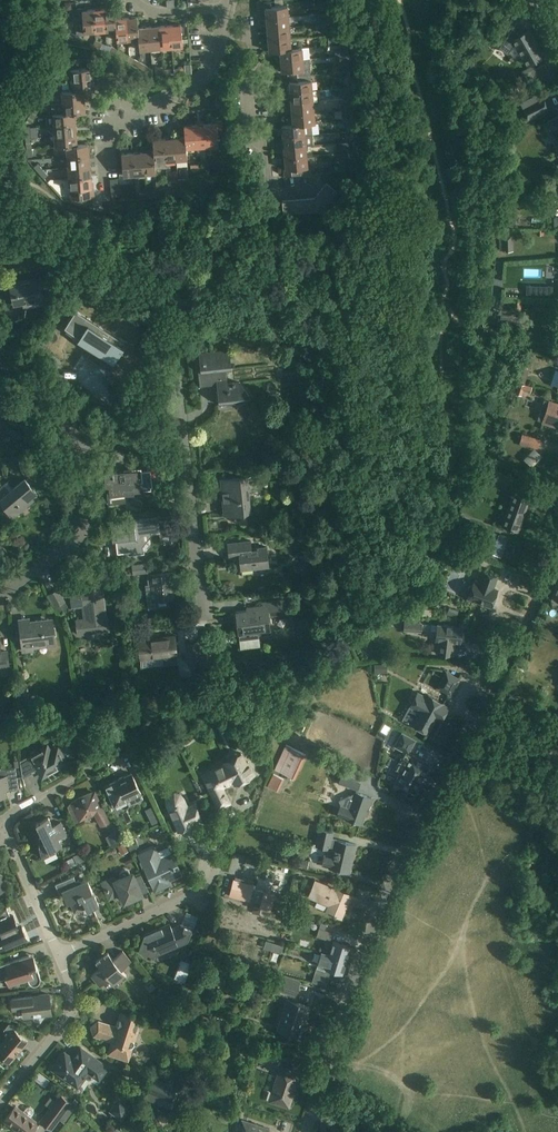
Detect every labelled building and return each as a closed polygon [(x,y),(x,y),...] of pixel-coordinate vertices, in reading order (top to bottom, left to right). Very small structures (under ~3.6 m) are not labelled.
[(303,1),(304,8),(315,8),(315,0),(303,1)] [(265,8),(266,19),(288,17),(287,6),(271,7),(271,2),(263,2),(264,8),(265,8)] [(106,30),(116,29),(115,19),(116,19),(115,8),(104,9),(106,30)] [(84,32),(94,31),(92,10),(82,10),(82,9),(76,9),(77,16),(82,16),(83,25),(76,26),(77,36),(84,35),(84,32)] [(94,31),(106,30),(104,9),(92,10),(94,31)] [(317,20),(324,19),(322,10),(315,12),(317,20)] [(127,39),(138,39),(138,38),(138,28),(137,17),(126,18),(127,39)] [(266,19),(267,29),(289,27),(288,17),(266,19)] [(117,40),(127,39),(126,18),(116,19),(115,19),(116,29),(117,40)] [(340,23),(332,24),(335,42),(343,41),(340,23)] [(181,24),(170,25),(172,47),(183,46),(181,24)] [(170,25),(159,26),(161,48),(172,47),(170,25)] [(159,26),(148,27),(150,49),(161,48),(159,26)] [(138,38),(138,39),(139,50),(150,49),(148,27),(138,28),(138,38)] [(267,29),(268,40),(290,38),(289,27),(267,29)] [(512,29),(499,47),(508,54),(516,43),(528,65),(529,64),(528,64),(542,56),(542,57),(543,56),(528,30),(527,30),(528,31),(520,35),(512,29)] [(268,40),(269,51),(291,49),(290,38),(268,40)] [(355,49),(353,39),(345,41),(347,51),(355,49)] [(92,45),(99,49),(102,44),(95,40),(92,45)] [(280,50),(281,61),(303,59),(303,58),(310,58),(309,47),(302,48),(291,49),(269,51),(280,50)] [(117,50),(115,54),(122,58),(125,54),(117,50)] [(131,63),(138,67),(140,62),(134,59),(131,63)] [(290,71),(290,76),(311,75),(310,64),(303,65),(303,59),(281,61),(282,72),(290,71)] [(71,70),(72,80),(94,78),(93,68),(94,67),(94,62),(87,62),(87,68),(71,70)] [(140,62),(138,67),(145,71),(147,66),(140,62)] [(155,67),(156,75),(163,75),(163,70),(163,67),(155,67)] [(536,68),(530,71),(534,78),(549,80),(552,78),(547,69),(539,74),(536,68)] [(57,69),(51,79),(56,82),(61,81),(60,69),(57,69)] [(350,81),(357,80),(356,70),(349,71),(350,81)] [(289,82),(290,93),(312,91),(311,75),(290,76),(290,81),(289,82)] [(72,80),(73,91),(83,90),(95,89),(94,78),(72,80)] [(56,82),(51,79),(44,91),(49,93),(56,82)] [(62,92),(63,103),(84,101),(83,90),(73,91),(62,92)] [(49,93),(44,91),(40,97),(45,100),(49,93)] [(290,93),(291,103),(313,102),(318,101),(317,91),(312,91),(290,93)] [(523,108),(528,118),(548,108),(543,98),(523,108)] [(63,103),(63,113),(63,114),(74,113),(85,112),(84,101),(63,103)] [(42,104),(38,102),(31,113),(35,116),(42,104)] [(291,103),(292,114),(314,112),(313,102),(291,103)] [(282,126),(315,123),(314,112),(292,114),(293,125),(282,126)] [(35,116),(31,113),(27,120),(31,122),(35,116)] [(47,125),(48,126),(75,123),(74,113),(63,114),(63,113),(46,115),(47,125)] [(557,149),(557,116),(545,122),(557,149)] [(353,120),(346,121),(347,131),(354,131),(354,123),(353,120)] [(216,123),(205,124),(208,146),(218,145),(217,129),(223,128),(222,121),(216,121),(216,123)] [(54,130),(54,136),(76,134),(75,123),(48,126),(48,128),(50,130),(54,130)] [(315,123),(282,126),(283,137),(313,134),(312,124),(315,123)] [(205,124),(195,125),(197,147),(208,146),(205,124)] [(184,126),(185,137),(186,148),(197,147),(195,125),(184,126)] [(55,147),(66,146),(77,145),(77,144),(76,134),(54,136),(55,147)] [(314,145),(313,134),(283,137),(284,148),(306,146),(314,145)] [(185,137),(174,138),(176,160),(187,159),(186,148),(185,137)] [(174,138),(163,139),(166,161),(176,160),(174,138)] [(163,139),(153,140),(156,173),(156,168),(166,167),(166,161),(163,139)] [(153,151),(143,152),(145,174),(156,173),(153,140),(153,151)] [(66,146),(67,157),(89,155),(88,143),(77,144),(77,145),(66,146)] [(284,148),(285,158),(307,156),(306,146),(284,148)] [(143,152),(132,153),(134,175),(145,174),(143,152)] [(134,175),(132,153),(121,154),(123,176),(134,175)] [(67,157),(68,167),(90,165),(89,155),(67,157)] [(307,156),(285,158),(286,169),(284,169),(284,175),(291,174),(291,175),(310,174),(310,166),(307,167),(307,156)] [(43,169),(38,163),(34,167),(39,173),(43,169)] [(68,167),(69,178),(91,176),(90,165),(68,167)] [(48,175),(43,169),(39,173),(44,178),(48,175)] [(91,176),(69,178),(71,199),(95,197),(94,187),(92,187),(91,176)] [(326,183),(322,188),(333,197),(337,192),(326,183)] [(322,188),(318,193),(328,202),(333,197),(322,188)] [(318,193),(314,198),(321,211),(328,202),(318,193)] [(314,198),(308,199),(309,212),(321,211),(314,198)] [(10,284),(12,294),(14,305),(28,302),(29,305),(45,301),(40,278),(10,284)] [(65,328),(114,360),(125,343),(75,311),(65,328)] [(200,386),(218,384),(220,404),(241,402),(249,395),(239,383),(227,384),(225,370),(231,369),(229,351),(200,354),(202,372),(198,372),(200,386)] [(530,379),(524,388),(533,393),(538,384),(530,379)] [(11,412),(9,401),(3,402),(0,389),(0,414),(11,412)] [(549,401),(546,413),(541,411),(538,420),(543,421),(543,422),(550,425),(551,421),(557,424),(557,404),(549,401)] [(520,442),(537,448),(539,439),(522,434),(520,442)] [(18,457),(20,469),(25,475),(34,467),(32,455),(18,457)] [(106,483),(106,484),(105,484),(107,484),(108,493),(124,491),(124,490),(150,487),(148,471),(125,473),(124,471),(114,472),(114,470),(113,470),(113,475),(106,475),(106,483)] [(495,471),(492,478),(501,481),(503,474),(495,471)] [(246,477),(232,478),(221,480),(225,513),(250,511),(246,477)] [(6,508),(13,517),(39,495),(24,478),(10,490),(5,484),(0,489),(0,501),(6,508)] [(502,525),(507,527),(517,531),(529,499),(514,493),(502,525)] [(130,554),(130,555),(144,553),(144,552),(141,533),(144,530),(149,529),(150,533),(159,532),(157,517),(111,523),(112,534),(114,534),(115,539),(117,553),(131,552),(131,554),(130,554)] [(250,540),(239,542),(228,543),(230,557),(239,556),(241,570),(269,566),(266,547),(251,549),(250,540)] [(461,560),(474,565),(476,559),(463,554),(461,560)] [(154,583),(157,608),(170,606),(169,598),(173,598),(171,581),(175,580),(174,571),(158,573),(157,571),(159,570),(158,562),(132,565),(133,573),(148,572),(149,584),(154,583)] [(497,590),(493,588),(497,577),(484,572),(479,583),(474,581),(473,585),(472,585),(471,586),(469,587),(468,591),(468,592),(469,595),(468,598),(491,607),(496,593),(497,590)] [(70,592),(72,603),(72,607),(83,605),(85,619),(76,620),(78,634),(109,630),(107,616),(106,616),(102,587),(81,590),(81,591),(70,592)] [(48,595),(53,605),(54,607),(65,601),(58,589),(48,595)] [(238,634),(239,634),(239,640),(240,640),(240,639),(258,637),(258,632),(270,631),(269,616),(287,614),(286,601),(262,603),(262,606),(247,607),(247,610),(236,612),(238,634)] [(20,626),(21,637),(23,651),(32,650),(32,643),(54,641),(52,622),(43,623),(43,620),(29,622),(29,625),(20,626)] [(404,630),(421,632),(422,623),(405,622),(404,630)] [(422,623),(421,630),(437,631),(436,639),(439,640),(438,653),(453,655),(454,645),(452,645),(453,641),(454,641),(460,642),(460,640),(462,640),(463,640),(464,634),(463,633),(461,633),(462,627),(437,624),(437,625),(422,623)] [(151,639),(138,640),(140,658),(162,655),(162,658),(163,664),(163,665),(178,663),(177,656),(175,636),(164,637),(151,639)] [(190,643),(188,643),(190,666),(199,666),(199,662),(200,662),(202,661),(203,661),(203,665),(212,664),(210,641),(201,642),(201,644),(200,644),(198,644),(197,645),(197,642),(195,642),(195,643),(190,644),(190,643)] [(9,665),(7,652),(1,652),(0,646),(0,666),(9,665)] [(460,679),(446,671),(437,687),(451,694),(460,679)] [(28,689),(18,690),(21,716),(31,714),(28,689)] [(437,717),(441,719),(448,706),(443,704),(444,703),(428,694),(427,697),(418,692),(410,706),(419,711),(412,724),(428,732),(437,717)] [(384,721),(376,734),(386,739),(393,726),(384,721)] [(411,753),(409,752),(416,739),(402,732),(395,745),(405,751),(395,768),(401,771),(395,782),(394,783),(395,783),(413,793),(414,794),(415,792),(414,792),(420,782),(424,775),(430,765),(430,764),(429,763),(412,754),(411,753)] [(280,772),(295,778),(306,754),(292,748),(292,747),(286,745),(275,769),(280,772)] [(20,759),(20,761),(23,778),(23,777),(38,768),(43,776),(58,767),(57,766),(61,764),(63,758),(59,752),(54,750),(52,752),(49,746),(47,747),(46,747),(36,752),(35,750),(31,753),(32,755),(21,761),(20,759)] [(202,775),(219,808),(230,803),(222,787),(234,781),(235,784),(254,775),(248,762),(246,763),(241,753),(239,754),(239,753),(239,754),(236,752),(227,757),(226,760),(224,761),(227,766),(215,772),(213,769),(202,775)] [(6,795),(5,789),(8,788),(8,790),(18,789),(15,767),(0,769),(0,796),(6,795)] [(105,786),(110,796),(114,806),(127,800),(129,805),(143,799),(140,794),(141,793),(131,773),(124,777),(125,779),(121,781),(120,779),(105,786)] [(268,786),(278,791),(284,779),(273,774),(268,786)] [(339,783),(358,790),(360,782),(341,775),(339,783)] [(77,799),(72,803),(80,820),(94,813),(102,825),(108,822),(94,792),(88,794),(82,796),(77,799)] [(337,815),(361,824),(366,810),(368,811),(372,798),(356,792),(354,797),(349,796),(339,800),(342,806),(340,806),(337,815)] [(195,824),(193,820),(200,817),(194,804),(187,807),(184,801),(178,804),(177,803),(174,804),(175,805),(168,808),(179,831),(195,824)] [(41,835),(39,836),(39,841),(39,847),(41,852),(42,857),(56,851),(55,849),(62,846),(58,838),(66,834),(60,822),(52,826),(48,817),(36,823),(41,835)] [(339,870),(349,872),(349,871),(346,871),(350,853),(353,854),(356,844),(331,839),(333,832),(320,829),(316,845),(328,848),(326,855),(324,855),(322,865),(329,866),(329,867),(337,869),(337,870),(339,870)] [(153,845),(138,852),(151,880),(155,890),(166,885),(165,882),(181,874),(172,854),(169,848),(157,853),(153,845)] [(72,856),(75,864),(85,859),(82,852),(72,856)] [(141,894),(141,892),(132,873),(130,874),(129,871),(125,869),(121,871),(120,875),(121,878),(116,881),(115,878),(104,883),(110,897),(120,892),(124,901),(133,898),(134,899),(135,899),(136,898),(137,896),(136,896),(141,894)] [(74,876),(65,880),(55,884),(59,893),(62,892),(67,902),(70,901),(75,913),(86,908),(87,910),(99,906),(88,880),(81,883),(80,881),(78,880),(76,881),(74,876)] [(253,889),(254,885),(253,884),(253,882),(254,882),(254,881),(235,876),(235,877),(235,880),(233,879),(229,895),(250,901),(250,900),(261,903),(260,907),(281,913),(285,897),(264,891),(264,892),(253,889)] [(337,891),(317,883),(310,899),(331,907),(328,913),(344,919),(347,910),(345,909),(351,896),(337,891)] [(7,908),(0,912),(0,940),(3,948),(6,947),(26,938),(22,928),(18,929),(12,915),(10,915),(10,914),(7,908)] [(139,950),(149,954),(153,955),(172,947),(174,947),(179,945),(181,943),(188,940),(192,929),(181,925),(171,929),(167,927),(167,926),(144,936),(139,950)] [(317,936),(330,940),(332,933),(319,929),(317,936)] [(351,946),(333,941),(329,954),(347,959),(351,946)] [(131,961),(129,959),(123,951),(113,958),(108,952),(104,955),(104,959),(100,959),(96,961),(101,968),(91,976),(100,986),(109,978),(115,985),(126,975),(121,969),(131,961)] [(347,959),(329,954),(321,951),(317,965),(343,973),(347,959)] [(29,955),(0,965),(0,979),(6,978),(8,986),(28,980),(29,982),(30,984),(31,984),(32,985),(34,985),(35,985),(36,985),(36,984),(37,983),(38,982),(38,981),(39,980),(39,979),(39,978),(38,976),(40,976),(33,954),(29,955)] [(314,975),(327,979),(330,972),(317,968),(314,975)] [(279,990),(295,995),(299,981),(284,976),(279,990)] [(12,1008),(23,1006),(24,1017),(51,1014),(48,994),(38,995),(38,996),(32,997),(32,996),(11,998),(12,1008)] [(278,1030),(288,1034),(299,1037),(304,1022),(302,1021),(306,1007),(308,1008),(309,1007),(288,1000),(278,1030)] [(113,1055),(123,1058),(123,1056),(129,1056),(140,1020),(121,1013),(119,1019),(117,1020),(117,1022),(118,1024),(119,1024),(118,1028),(98,1021),(92,1026),(91,1027),(94,1035),(112,1041),(110,1050),(114,1053),(113,1055)] [(1,1044),(0,1043),(0,1055),(9,1063),(18,1052),(17,1052),(22,1046),(22,1047),(28,1041),(14,1029),(1,1044)] [(108,1067),(90,1054),(81,1047),(70,1062),(61,1056),(52,1069),(76,1085),(79,1085),(88,1072),(99,1079),(108,1067)] [(258,1060),(278,1067),(281,1058),(261,1052),(258,1060)] [(269,1101),(278,1103),(288,1107),(299,1073),(280,1067),(269,1101)] [(60,1094),(40,1121),(51,1129),(59,1118),(65,1122),(77,1107),(60,1094)] [(118,1099),(110,1111),(122,1119),(130,1107),(118,1099)] [(23,1112),(15,1106),(4,1121),(13,1127),(13,1126),(19,1130),(18,1131),(19,1131),(31,1131),(38,1123),(30,1117),(33,1114),(34,1111),(33,1109),(30,1107),(28,1107),(26,1108),(23,1112)] [(270,1129),(242,1120),(238,1131),(269,1131),(270,1129)]
